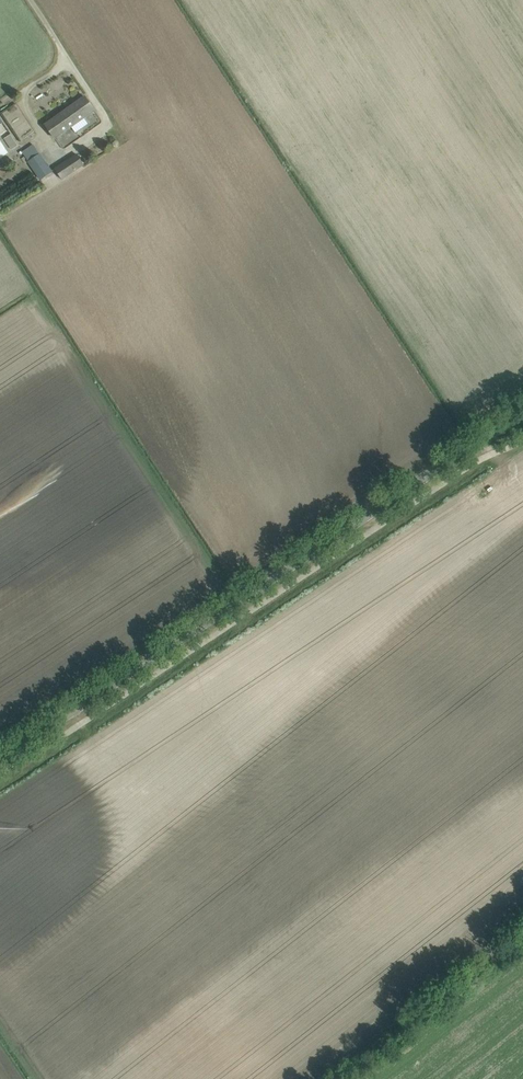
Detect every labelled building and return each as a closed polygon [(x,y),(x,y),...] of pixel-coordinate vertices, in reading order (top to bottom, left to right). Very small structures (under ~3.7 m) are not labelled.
[(46,124),(56,139),(96,111),(85,96),(46,124)] [(11,134),(4,138),(12,150),(18,145),(11,134)] [(23,162),(27,159),(29,161),(28,162),(41,181),(54,173),(41,153),(40,154),(33,144),(22,151),(24,153),(19,156),(23,162)] [(55,168),(62,179),(84,164),(77,153),(55,168)]
